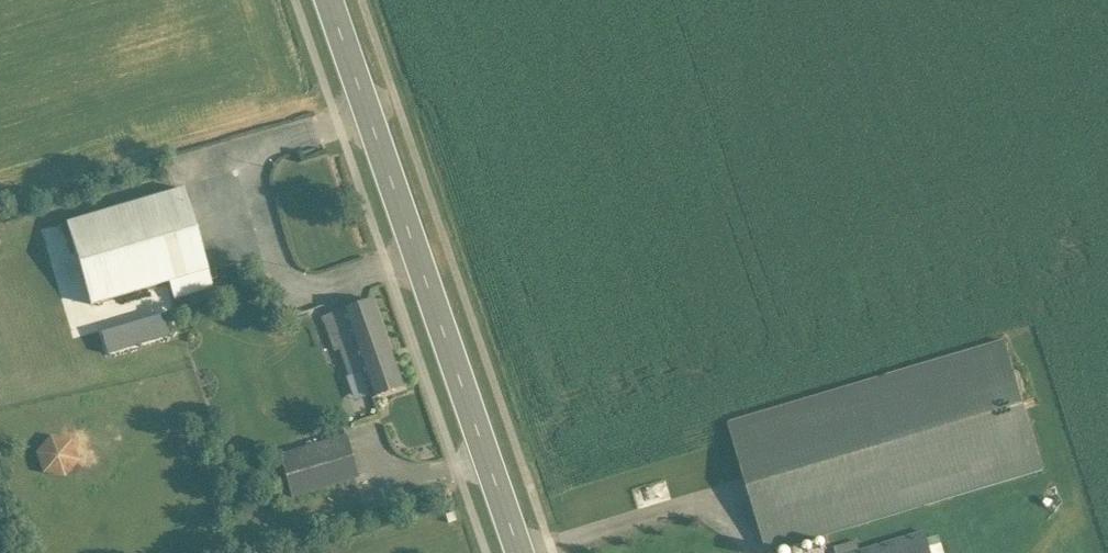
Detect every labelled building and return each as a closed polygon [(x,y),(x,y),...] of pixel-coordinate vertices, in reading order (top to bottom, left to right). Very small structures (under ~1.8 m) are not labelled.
[(67,223),(90,306),(168,283),(173,300),(213,288),(184,189),(67,223)] [(322,316),(324,321),(326,321),(336,350),(340,348),(349,374),(362,370),(372,399),(403,388),(372,299),(322,316)] [(1011,342),(730,414),(765,550),(803,540),(797,518),(798,518),(795,505),(822,498),(826,513),(829,512),(833,527),(1045,473),(1011,342)] [(72,439),(51,435),(36,453),(43,474),(65,478),(79,461),(72,439)] [(292,498),(359,477),(345,435),(279,454),(292,498)] [(929,529),(860,546),(858,540),(834,546),(836,552),(935,552),(929,529)]
